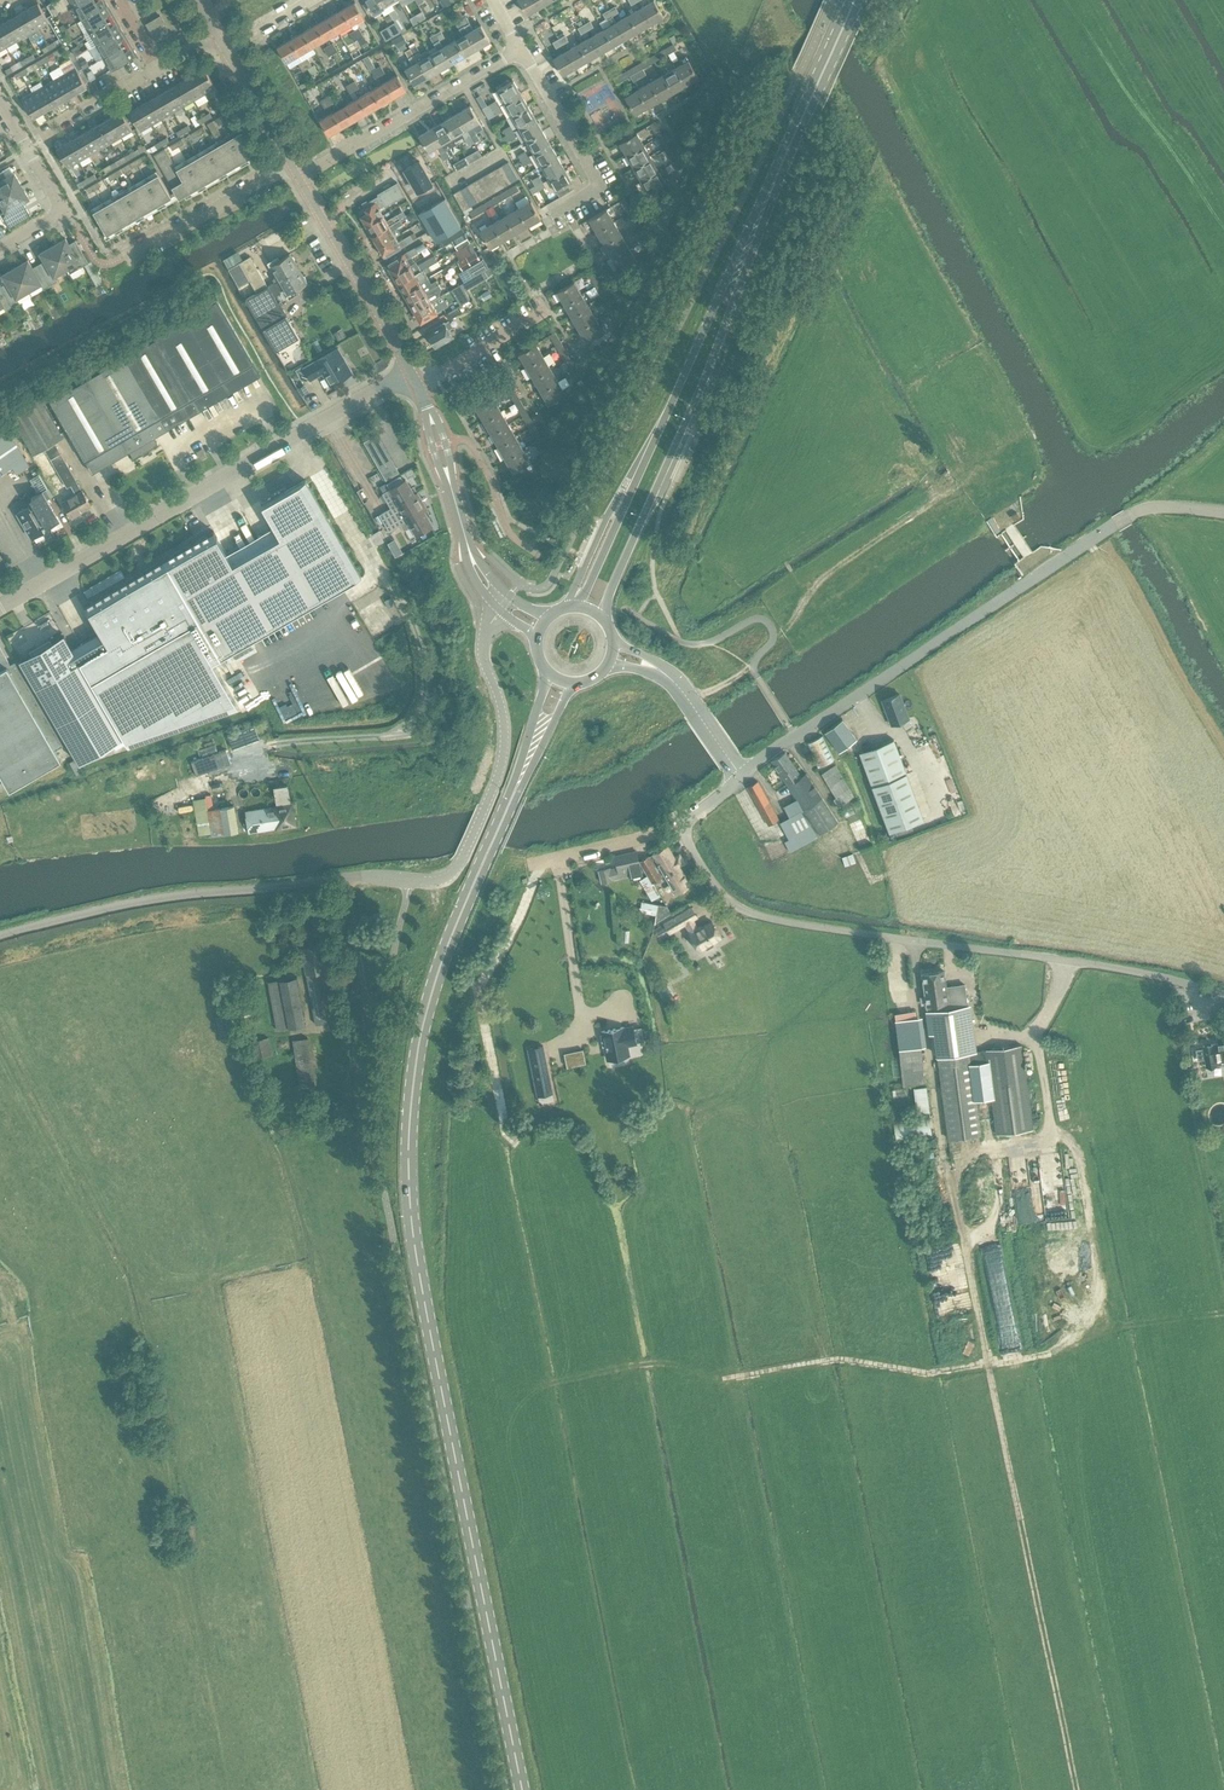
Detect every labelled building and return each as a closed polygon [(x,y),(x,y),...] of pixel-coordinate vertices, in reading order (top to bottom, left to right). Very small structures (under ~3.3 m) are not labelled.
[(46,4),(52,14),(53,16),(54,17),(75,5),(83,0),(54,0),(46,4)] [(54,17),(62,30),(66,27),(106,4),(103,0),(83,0),(75,5),(54,17)] [(365,2),(370,10),(372,14),(380,9),(383,15),(389,12),(385,6),(382,0),(364,0),(365,2)] [(385,6),(389,12),(391,16),(393,19),(395,22),(401,32),(401,34),(407,30),(390,3),(396,0),(382,0),(385,6)] [(527,15),(540,7),(535,0),(518,0),(527,15)] [(653,1),(641,8),(646,16),(650,24),(662,17),(653,1)] [(38,2),(27,9),(33,18),(38,28),(49,22),(47,17),(41,8),(38,2)] [(355,2),(342,10),(350,25),(363,17),(355,2)] [(62,30),(69,43),(90,31),(113,17),(106,4),(66,27),(62,30)] [(614,6),(608,9),(611,15),(612,15),(618,12),(614,6)] [(641,8),(628,16),(633,24),(637,31),(650,24),(646,16),(641,8)] [(27,9),(16,15),(22,25),(28,34),(38,28),(33,18),(27,9)] [(605,19),(599,22),(604,30),(608,38),(613,46),(625,39),(616,23),(612,15),(611,15),(608,9),(602,13),(605,19)] [(342,10),(329,17),(338,32),(350,25),(342,10)] [(389,12),(383,15),(388,22),(393,19),(391,16),(389,12)] [(52,14),(47,17),(49,22),(59,39),(59,40),(61,43),(63,46),(66,50),(70,48),(71,47),(69,43),(62,30),(54,17),(53,16),(52,14)] [(16,15),(5,21),(11,31),(17,41),(28,34),(22,25),(16,15)] [(416,15),(409,19),(413,26),(419,22),(416,15)] [(616,23),(625,39),(637,31),(633,24),(628,16),(616,23)] [(90,31),(69,43),(71,47),(72,47),(76,55),(82,51),(96,43),(105,37),(120,29),(113,17),(90,31)] [(157,44),(171,36),(160,17),(147,25),(157,44)] [(329,17),(316,25),(325,40),(338,32),(329,17)] [(465,17),(460,20),(477,49),(490,41),(481,25),(473,30),(471,27),(469,24),(465,17)] [(463,36),(455,40),(464,56),(477,49),(460,20),(456,23),(463,36)] [(0,24),(0,36),(1,37),(6,47),(17,41),(11,31),(5,21),(0,24)] [(587,31),(593,27),(590,21),(584,24),(587,31)] [(395,22),(380,31),(386,41),(401,32),(395,22)] [(581,34),(587,31),(584,24),(577,28),(581,34)] [(316,25),(303,32),(312,47),(325,40),(316,25)] [(358,28),(354,31),(358,39),(363,36),(358,28)] [(82,51),(76,55),(80,62),(83,67),(89,63),(104,55),(127,41),(120,29),(105,37),(96,43),(82,51)] [(604,30),(591,37),(595,45),(600,53),(613,46),(608,38),(604,30)] [(354,31),(349,33),(354,41),(358,39),(354,31)] [(440,31),(435,34),(438,41),(444,38),(440,31)] [(303,32),(291,40),(295,47),(299,55),(303,60),(307,58),(315,53),(312,47),(303,32)] [(435,34),(430,37),(438,50),(430,55),(440,71),(452,63),(443,48),(438,41),(435,34)] [(402,35),(393,40),(397,47),(406,42),(402,35)] [(565,35),(558,39),(559,39),(562,45),(568,41),(565,35)] [(673,44),(678,41),(674,35),(670,38),(673,44)] [(591,37),(578,44),(583,52),(587,60),(600,53),(595,45),(591,37)] [(558,39),(553,42),(556,48),(562,45),(559,39),(558,39)] [(291,40),(278,47),(286,62),(299,55),(295,47),(291,40)] [(455,40),(443,48),(452,63),(464,56),(455,40)] [(89,63),(83,67),(90,80),(93,78),(100,74),(111,67),(122,61),(131,56),(134,54),(127,41),(104,55),(89,63)] [(333,54),(338,51),(333,43),(328,46),(333,54)] [(673,43),(664,48),(668,54),(676,49),(673,43)] [(578,44),(566,52),(575,67),(587,60),(583,52),(578,44)] [(48,45),(42,49),(45,53),(51,49),(49,47),(48,45)] [(63,46),(57,49),(60,54),(66,50),(63,46)] [(328,56),(333,54),(328,46),(324,48),(328,56)] [(415,46),(410,48),(427,78),(440,71),(430,55),(428,50),(420,55),(415,46)] [(70,48),(66,50),(71,59),(75,67),(77,70),(83,67),(80,62),(76,55),(72,47),(71,47),(70,48)] [(413,65),(405,70),(414,85),(427,78),(410,48),(405,51),(413,65)] [(664,48),(652,55),(653,58),(655,61),(668,54),(664,48)] [(566,52),(553,59),(562,75),(575,67),(566,52)] [(648,57),(638,63),(642,69),(655,61),(653,58),(652,55),(650,56),(648,57)] [(381,76),(376,68),(368,56),(363,59),(376,79),(381,76)] [(682,65),(676,68),(681,77),(686,86),(698,79),(688,61),(685,57),(679,60),(682,65)] [(21,61),(16,64),(19,68),(23,65),(29,62),(28,60),(27,58),(21,61)] [(307,58),(303,60),(305,64),(307,68),(311,75),(317,71),(313,64),(312,65),(307,58)] [(42,59),(36,62),(38,67),(44,63),(43,61),(43,60),(42,59)] [(303,60),(298,63),(303,71),(307,68),(305,64),(303,60)] [(634,65),(626,70),(629,76),(642,69),(638,63),(637,64),(634,65)] [(376,68),(381,76),(385,74),(380,66),(376,68)] [(75,67),(64,73),(70,83),(76,93),(87,86),(85,83),(77,70),(75,67)] [(205,94),(216,88),(204,68),(193,74),(205,94)] [(676,68),(663,75),(668,84),(673,93),(686,86),(681,77),(676,68)] [(622,72),(613,77),(617,83),(629,76),(626,70),(624,71),(622,72)] [(17,79),(23,75),(21,71),(14,75),(17,79)] [(64,73),(54,79),(59,89),(65,99),(76,93),(70,83),(64,73)] [(195,100),(205,94),(193,74),(183,80),(195,100)] [(397,75),(384,83),(389,90),(393,98),(406,90),(397,75)] [(663,75),(650,83),(660,100),(673,93),(668,84),(663,75)] [(54,79),(43,85),(49,95),(55,105),(65,99),(59,89),(54,79)] [(183,106),(195,100),(183,80),(172,86),(183,106)] [(355,80),(350,83),(355,92),(360,88),(355,80)] [(41,81),(30,88),(32,91),(38,101),(44,111),(55,105),(49,95),(43,85),(41,81)] [(505,103),(521,94),(514,81),(498,90),(505,103)] [(350,83),(346,86),(351,94),(355,92),(350,83)] [(384,83),(371,90),(376,98),(380,105),(393,98),(389,90),(384,83)] [(650,83),(638,90),(643,99),(648,107),(660,100),(650,83)] [(172,113),(183,106),(172,86),(161,93),(172,113)] [(371,90),(359,98),(363,105),(367,113),(380,105),(376,98),(371,90)] [(638,90),(625,97),(635,115),(648,107),(643,99),(638,90)] [(32,91),(21,98),(33,118),(44,111),(38,101),(32,91)] [(162,119),(172,113),(161,93),(151,99),(162,119)] [(512,116),(528,106),(521,94),(505,103),(512,116)] [(329,96),(325,98),(329,105),(333,103),(329,96)] [(325,98),(320,101),(325,108),(329,105),(325,98)] [(359,98),(346,105),(350,112),(355,120),(367,113),(363,105),(359,98)] [(152,125),(162,119),(151,99),(140,105),(152,125)] [(496,101),(483,108),(486,114),(493,110),(499,107),(496,101)] [(140,131),(152,125),(140,105),(128,112),(140,131)] [(346,105),(333,112),(342,127),(355,120),(350,112),(346,105)] [(470,106),(458,114),(467,130),(470,135),(475,132),(482,128),(479,122),(470,106)] [(520,128),(536,119),(528,106),(512,116),(520,128)] [(493,110),(486,114),(489,119),(502,111),(499,107),(493,110)] [(122,136),(133,130),(121,110),(111,117),(122,136)] [(229,111),(215,119),(218,125),(233,117),(229,111)] [(333,112),(320,120),(329,135),(342,127),(333,112)] [(458,114),(445,121),(454,137),(456,140),(464,135),(469,144),(474,142),(470,135),(467,130),(458,114)] [(111,142),(122,136),(111,117),(100,123),(111,142)] [(527,141),(543,132),(536,119),(520,128),(527,141)] [(213,120),(207,124),(218,144),(219,143),(226,155),(233,167),(243,161),(237,149),(230,137),(224,140),(213,120)] [(445,121),(432,128),(449,156),(453,154),(450,147),(458,143),(456,140),(454,137),(445,121)] [(656,122),(650,125),(657,138),(663,135),(662,134),(660,129),(656,122)] [(100,149),(111,142),(100,123),(89,129),(100,149)] [(181,129),(184,133),(191,129),(188,125),(181,129)] [(506,136),(514,132),(510,126),(503,130),(506,135),(506,136)] [(432,128),(420,135),(429,151),(436,147),(444,159),(448,157),(449,156),(432,128)] [(90,155),(100,149),(89,129),(78,135),(90,155)] [(241,131),(230,137),(237,149),(243,161),(254,154),(241,131)] [(475,132),(470,135),(474,142),(479,139),(475,132)] [(509,141),(516,136),(514,132),(506,136),(506,135),(500,138),(503,143),(508,140),(509,141)] [(534,154),(550,144),(543,132),(527,141),(534,154)] [(637,133),(619,143),(627,156),(635,151),(644,146),(637,133)] [(79,161),(90,155),(78,135),(68,141),(79,161)] [(657,138),(664,150),(670,147),(667,142),(663,135),(657,138)] [(177,147),(184,143),(182,139),(175,143),(177,147)] [(67,168),(79,161),(68,141),(55,148),(67,168)] [(153,152),(163,145),(161,141),(146,150),(148,152),(153,152)] [(218,144),(208,150),(215,161),(222,173),(233,167),(226,155),(219,143),(218,144)] [(541,166),(557,157),(550,144),(534,154),(541,166)] [(635,151),(627,156),(634,168),(651,158),(644,146),(635,151)] [(664,150),(671,163),(677,159),(674,154),(670,147),(664,150)] [(164,148),(153,155),(178,198),(187,193),(189,192),(183,180),(176,168),(164,148)] [(472,152),(476,159),(482,155),(478,149),(472,152)] [(208,150),(198,155),(205,167),(212,179),(222,173),(215,161),(208,150)] [(521,161),(528,157),(525,151),(517,156),(521,161)] [(127,161),(134,157),(131,152),(125,156),(127,161)] [(472,153),(466,157),(469,163),(476,159),(472,153)] [(191,159),(187,162),(194,174),(201,185),(212,179),(205,167),(198,155),(191,159)] [(465,156),(453,163),(456,170),(469,163),(465,156)] [(528,157),(521,161),(523,166),(531,162),(528,157)] [(549,178),(565,169),(557,157),(541,166),(549,178)] [(651,158),(634,168),(641,181),(659,171),(651,158)] [(677,159),(671,163),(674,168),(676,171),(682,168),(677,159)] [(420,161),(405,169),(417,191),(426,187),(428,191),(434,187),(420,161)] [(187,162),(176,168),(183,180),(189,192),(201,185),(194,174),(187,162)] [(502,166),(512,184),(518,180),(508,163),(502,166)] [(505,188),(512,184),(502,166),(495,170),(505,188)] [(568,184),(572,182),(565,169),(549,178),(556,191),(568,184)] [(498,192),(505,188),(495,170),(488,174),(498,192)] [(2,196),(21,185),(14,173),(6,177),(2,171),(0,172),(0,198),(2,196)] [(659,171),(641,181),(649,194),(666,184),(663,178),(659,171)] [(160,203),(172,197),(158,174),(147,180),(160,203)] [(491,196),(498,192),(488,174),(481,178),(491,196)] [(539,176),(532,180),(535,186),(543,182),(539,176)] [(484,200),(491,196),(481,178),(475,182),(484,200)] [(150,209),(160,203),(147,180),(137,186),(150,209)] [(478,203),(484,200),(475,182),(468,186),(478,203)] [(535,186),(530,189),(533,194),(545,187),(543,182),(535,186)] [(364,208),(359,211),(367,225),(384,215),(380,208),(384,206),(385,207),(405,196),(398,183),(378,194),(379,196),(363,205),(364,208)] [(568,184),(556,191),(559,196),(570,189),(568,184)] [(0,198),(0,202),(5,210),(0,213),(9,228),(27,217),(19,204),(29,198),(21,185),(2,196),(0,198)] [(139,215),(150,209),(137,186),(126,192),(139,215)] [(472,207),(478,203),(468,186),(461,190),(471,207),(472,207)] [(516,186),(508,191),(509,194),(511,196),(519,191),(516,186)] [(466,210),(471,207),(461,190),(454,194),(464,210),(466,209),(466,210)] [(508,191),(495,198),(496,201),(498,203),(511,196),(509,194),(508,191)] [(129,222),(139,215),(126,192),(115,198),(129,222)] [(117,228),(129,222),(115,198),(104,205),(117,228)] [(495,198),(483,205),(484,208),(486,211),(493,206),(498,203),(496,201),(495,198)] [(444,199),(419,214),(435,240),(438,240),(438,241),(440,241),(461,228),(444,199)] [(626,199),(620,202),(627,214),(628,214),(633,211),(632,209),(630,206),(626,199)] [(528,226),(541,219),(531,202),(518,210),(528,226)] [(106,234),(117,228),(104,205),(93,211),(106,234)] [(474,210),(470,213),(473,218),(486,211),(484,208),(483,205),(474,210)] [(493,206),(486,211),(489,217),(497,213),(493,206)] [(515,233),(528,226),(518,210),(506,217),(515,233)] [(607,210),(590,219),(597,232),(614,222),(607,210)] [(628,214),(627,214),(635,227),(640,223),(637,218),(633,211),(628,214)] [(411,223),(418,219),(414,212),(407,216),(411,223)] [(384,215),(367,225),(373,235),(400,220),(397,215),(387,221),(384,215)] [(503,240),(515,233),(506,217),(493,224),(503,240)] [(400,220),(373,235),(379,246),(396,237),(400,234),(396,227),(402,224),(400,220)] [(614,222),(597,232),(604,245),(621,235),(614,222)] [(635,227),(641,238),(644,237),(647,235),(644,231),(641,224),(640,223),(635,227)] [(490,248),(503,240),(493,224),(480,231),(490,248)] [(440,241),(438,241),(442,247),(453,240),(453,241),(465,234),(461,228),(440,241)] [(465,234),(453,241),(458,249),(469,243),(467,239),(465,234)] [(621,235),(604,245),(611,256),(619,251),(628,246),(621,235)] [(644,237),(641,238),(646,247),(652,244),(648,237),(647,235),(644,237)] [(396,237),(379,246),(385,257),(413,241),(410,236),(399,242),(396,237)] [(69,273),(88,262),(75,240),(69,244),(65,238),(53,245),(66,268),(69,273)] [(458,249),(454,252),(459,260),(474,252),(469,243),(458,249)] [(54,275),(66,268),(53,245),(40,252),(46,263),(40,266),(50,284),(57,280),(54,275)] [(619,251),(611,256),(619,270),(636,260),(628,246),(619,251)] [(415,248),(389,263),(391,267),(389,267),(393,275),(416,262),(415,261),(413,263),(410,257),(418,253),(415,248)] [(467,257),(466,258),(468,261),(471,266),(480,261),(479,261),(475,253),(468,257),(467,257)] [(276,282),(298,268),(289,254),(280,259),(278,257),(269,263),(277,277),(274,279),(276,282)] [(416,262),(393,275),(399,284),(429,267),(433,264),(437,261),(434,256),(417,265),(416,262)] [(257,292),(268,287),(250,257),(228,269),(239,287),(250,280),(257,292)] [(40,266),(34,270),(28,259),(15,267),(29,290),(41,283),(43,288),(50,284),(40,266)] [(471,266),(468,268),(470,272),(473,277),(487,268),(488,268),(483,259),(480,261),(471,266)] [(429,267),(399,284),(404,294),(428,279),(420,283),(418,279),(424,276),(423,275),(431,270),(440,265),(437,261),(433,264),(429,267)] [(32,295),(29,290),(15,267),(2,274),(8,284),(2,288),(13,306),(32,295)] [(299,337),(286,316),(288,315),(280,301),(278,302),(274,294),(280,290),(279,288),(283,286),(290,298),(299,292),(297,289),(307,283),(298,268),(276,282),(268,287),(257,292),(246,299),(276,351),(299,337)] [(486,270),(462,284),(462,285),(465,290),(489,276),(486,270)] [(594,271),(588,274),(594,285),(597,284),(600,282),(598,278),(594,271)] [(104,284),(98,274),(92,278),(97,288),(104,284)] [(428,279),(404,294),(409,303),(439,285),(436,280),(430,283),(428,279)] [(564,303),(581,293),(575,282),(558,292),(564,303)] [(597,284),(594,285),(602,298),(605,297),(608,295),(607,295),(607,293),(605,291),(600,282),(597,284)] [(439,285),(409,303),(414,312),(431,302),(434,301),(437,299),(436,298),(437,298),(434,294),(434,293),(441,289),(439,285)] [(458,287),(452,291),(461,305),(461,306),(471,300),(465,290),(462,285),(458,287)] [(0,289),(0,307),(3,305),(6,310),(13,306),(2,288),(0,289)] [(485,300),(492,296),(489,291),(482,295),(485,300)] [(571,316),(589,306),(581,293),(564,303),(571,316)] [(605,297),(602,298),(610,311),(612,310),(615,308),(615,307),(613,304),(608,296),(608,295),(605,297)] [(431,302),(414,312),(418,320),(420,318),(422,321),(448,306),(442,296),(437,299),(434,301),(431,302)] [(158,337),(51,399),(92,472),(129,451),(134,459),(159,445),(154,436),(260,375),(217,300),(157,335),(158,337)] [(579,329),(596,319),(589,306),(571,316),(579,329)] [(456,308),(446,314),(449,319),(459,313),(456,308)] [(612,310),(610,311),(614,319),(620,316),(615,308),(612,310)] [(600,325),(596,319),(579,329),(587,343),(604,333),(603,332),(607,329),(604,323),(600,325)] [(453,338),(448,330),(453,327),(448,320),(433,329),(434,330),(427,334),(431,341),(430,342),(433,347),(434,346),(435,348),(453,338)] [(338,341),(347,336),(342,328),(334,333),(338,341)] [(555,333),(550,336),(557,348),(559,346),(562,345),(561,343),(560,340),(555,333)] [(317,339),(312,343),(317,351),(322,348),(317,339)] [(526,366),(543,356),(536,344),(519,354),(526,366)] [(559,346),(557,348),(564,360),(567,359),(569,357),(567,353),(562,345),(559,346)] [(303,367),(310,380),(321,374),(328,386),(336,382),(345,377),(352,373),(337,347),(322,356),(306,365),(303,367)] [(533,378),(550,368),(543,356),(526,366),(533,378)] [(567,359),(564,360),(571,373),(574,372),(577,370),(574,365),(569,357),(567,359)] [(541,391),(558,381),(550,368),(533,378),(541,391)] [(574,372),(571,373),(579,386),(579,387),(580,386),(585,383),(584,382),(581,378),(577,370),(574,372)] [(565,387),(563,389),(558,381),(541,391),(548,405),(566,395),(565,394),(568,392),(565,387)] [(305,383),(297,387),(301,395),(309,391),(305,383)] [(512,387),(507,391),(510,396),(514,404),(517,402),(520,401),(519,400),(517,396),(512,387)] [(581,390),(558,403),(561,409),(584,395),(581,390)] [(9,413),(34,454),(63,437),(39,396),(9,413)] [(494,399),(477,409),(484,421),(493,416),(501,411),(494,399)] [(517,402),(514,404),(521,416),(524,414),(527,413),(526,412),(524,408),(520,401),(517,402)] [(493,416),(484,421),(491,433),(499,428),(508,423),(501,411),(493,416)] [(524,414),(521,416),(529,429),(534,426),(534,425),(532,421),(527,413),(524,414)] [(28,466),(0,418),(0,474),(13,467),(17,473),(28,466)] [(499,428),(491,433),(499,447),(516,437),(508,423),(499,428)] [(529,429),(536,442),(537,442),(542,439),(541,438),(539,434),(534,426),(529,429)] [(398,473),(377,435),(364,442),(385,480),(398,473)] [(516,437),(499,447),(506,460),(523,450),(516,437)] [(537,442),(536,442),(540,449),(546,446),(542,439),(537,442)] [(77,481),(54,442),(44,448),(67,487),(71,485),(76,494),(62,502),(71,517),(91,505),(82,490),(77,481)] [(196,451),(201,459),(207,456),(202,448),(196,451)] [(523,450),(506,460),(514,473),(517,471),(531,463),(523,450)] [(541,466),(536,470),(539,475),(544,472),(541,466)] [(39,473),(29,479),(38,493),(48,487),(39,473)] [(390,489),(382,494),(386,500),(393,495),(395,498),(397,501),(400,507),(407,502),(415,498),(419,496),(417,493),(414,495),(406,480),(404,482),(400,476),(386,484),(390,489)] [(213,531),(164,560),(220,657),(361,576),(305,480),(262,506),(274,526),(257,536),(263,547),(232,564),(213,531)] [(50,488),(43,491),(48,500),(54,496),(50,488)] [(39,494),(31,499),(32,501),(34,505),(45,524),(47,526),(49,525),(58,520),(59,519),(48,500),(43,491),(39,494)] [(391,509),(380,515),(389,532),(401,525),(424,512),(427,510),(419,496),(415,498),(407,502),(400,507),(397,501),(395,498),(393,495),(386,500),(387,503),(391,509)] [(28,506),(17,513),(32,539),(44,532),(41,527),(45,524),(34,505),(33,505),(29,508),(28,506)] [(424,512),(401,525),(404,531),(412,527),(417,535),(432,526),(424,512)] [(380,525),(384,522),(380,515),(375,517),(380,525)] [(388,543),(395,556),(398,555),(402,552),(395,540),(388,543)] [(110,646),(81,663),(124,736),(124,737),(129,745),(239,707),(213,662),(220,657),(164,560),(85,606),(101,633),(102,632),(110,646)] [(121,569),(84,590),(88,597),(125,576),(121,569)] [(391,597),(384,601),(388,608),(395,604),(391,597)] [(34,654),(22,661),(81,761),(124,736),(81,663),(110,646),(102,632),(101,633),(100,634),(82,644),(73,649),(65,636),(54,642),(51,638),(31,650),(34,654)] [(1,647),(0,647),(0,783),(6,780),(11,790),(63,760),(57,750),(65,746),(16,662),(12,665),(1,647)] [(899,694),(882,700),(891,724),(908,718),(899,694)] [(842,719),(825,732),(839,751),(857,739),(842,719)] [(806,744),(817,768),(834,761),(823,736),(806,744)] [(889,832),(923,819),(893,739),(859,752),(889,832)] [(821,797),(805,773),(801,776),(785,752),(771,761),(797,799),(803,810),(800,812),(808,823),(817,836),(838,822),(822,797),(821,797)] [(838,806),(855,797),(837,765),(822,773),(835,797),(833,798),(838,806)] [(768,826),(779,820),(757,781),(746,787),(768,826)] [(275,807),(245,812),(249,833),(281,828),(280,826),(286,826),(286,827),(292,826),(292,824),(294,824),(288,785),(274,787),(277,804),(279,803),(280,807),(275,808),(275,807)] [(211,836),(238,832),(234,805),(219,808),(217,795),(205,797),(205,798),(194,800),(199,835),(211,833),(211,836)] [(790,839),(785,842),(790,852),(814,840),(806,824),(808,823),(800,812),(803,810),(797,799),(784,806),(790,817),(780,822),(790,839)] [(668,820),(676,816),(673,810),(665,814),(668,820)] [(676,892),(690,884),(679,866),(683,864),(677,855),(674,857),(667,845),(652,854),(653,856),(650,858),(661,877),(662,879),(666,876),(676,892)] [(641,874),(642,874),(637,851),(615,856),(618,869),(611,871),(610,868),(599,870),(601,882),(640,874),(641,874)] [(661,877),(650,858),(649,856),(640,861),(652,882),(661,877)] [(658,904),(642,901),(640,912),(656,915),(658,904)] [(656,915),(655,923),(672,913),(667,905),(667,906),(658,904),(656,915)] [(712,942),(721,937),(711,921),(698,929),(692,919),(697,917),(691,908),(664,923),(670,933),(685,924),(691,933),(689,934),(699,950),(704,947),(705,949),(707,949),(713,946),(713,944),(712,942)] [(666,931),(662,925),(655,929),(659,935),(666,931)] [(943,970),(922,973),(922,976),(925,1001),(930,1034),(935,1033),(936,1041),(938,1056),(969,1052),(977,1051),(970,1004),(968,1005),(965,984),(945,986),(943,970)] [(305,1024),(296,977),(268,982),(277,1030),(305,1024)] [(664,986),(659,989),(666,1001),(674,995),(667,986),(667,984),(664,986)] [(222,1037),(233,1033),(226,1014),(215,1018),(222,1037)] [(918,1017),(905,1018),(905,1014),(897,1015),(897,1019),(896,1019),(901,1067),(923,1063),(918,1017)] [(602,1034),(600,1035),(603,1046),(604,1046),(607,1059),(629,1055),(626,1045),(636,1043),(636,1042),(644,1041),(641,1027),(633,1029),(633,1027),(623,1028),(623,1027),(602,1031),(602,1034)] [(255,1058),(272,1054),(267,1037),(251,1041),(255,1058)] [(315,1085),(308,1038),(293,1040),(300,1087),(315,1085)] [(1202,1045),(1203,1048),(1204,1058),(1206,1065),(1216,1063),(1223,1061),(1223,1042),(1223,1041),(1222,1041),(1222,1042),(1218,1043),(1218,1042),(1217,1042),(1217,1043),(1213,1044),(1212,1044),(1202,1045)] [(977,1051),(969,1052),(975,1100),(992,1098),(997,1134),(1032,1129),(1021,1045),(977,1051)] [(543,1046),(527,1049),(537,1097),(552,1094),(543,1046)] [(969,1052),(938,1056),(949,1140),(980,1136),(975,1100),(969,1052)] [(923,1063),(901,1067),(903,1086),(925,1084),(923,1063)] [(926,1086),(913,1087),(916,1112),(929,1111),(926,1086)] [(897,1142),(932,1138),(929,1112),(894,1116),(897,1142)]
